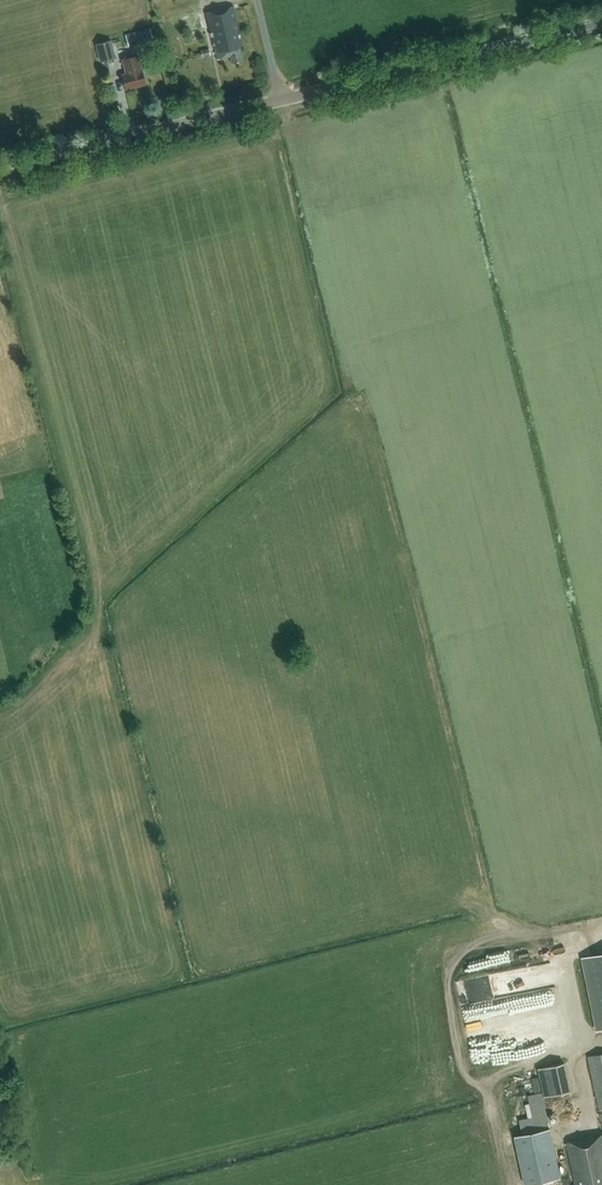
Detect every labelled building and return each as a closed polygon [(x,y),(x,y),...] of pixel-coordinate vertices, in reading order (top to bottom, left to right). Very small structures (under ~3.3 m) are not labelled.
[(203,56),(216,53),(217,60),(230,57),(231,62),(242,59),(238,45),(243,43),(233,5),(206,12),(214,47),(201,50),(203,56)] [(186,15),(190,29),(205,25),(201,11),(186,15)] [(150,27),(138,30),(140,38),(152,35),(150,27)] [(117,57),(112,40),(98,44),(102,61),(117,57)] [(124,59),(128,72),(123,73),(127,88),(146,84),(142,69),(139,55),(124,59)] [(584,957),(599,1029),(601,1028),(601,953),(584,957)] [(588,1056),(601,1123),(601,1053),(588,1056)] [(564,1062),(537,1067),(544,1096),(570,1090),(564,1062)] [(550,1127),(522,1133),(523,1134),(515,1135),(526,1184),(561,1177),(550,1127)] [(566,1141),(576,1184),(601,1184),(601,1133),(566,1141)]
